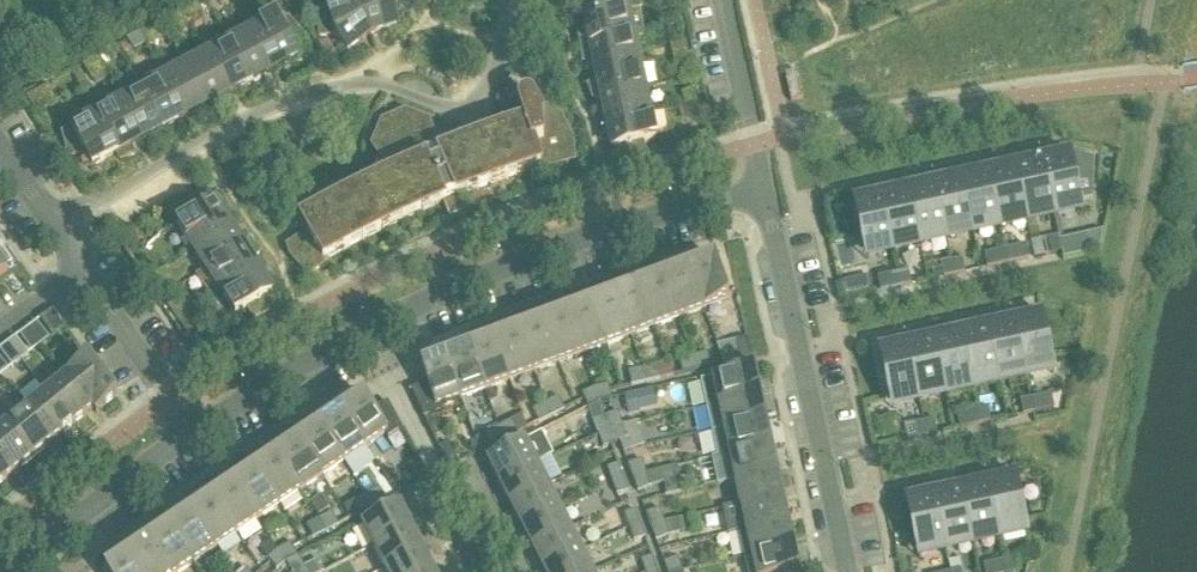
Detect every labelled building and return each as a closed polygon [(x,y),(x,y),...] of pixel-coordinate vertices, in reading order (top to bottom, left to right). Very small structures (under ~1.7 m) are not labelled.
[(352,0),(335,0),(325,4),(327,10),(317,13),(320,38),(336,36),(348,51),(361,40),(371,35),(352,0)] [(371,35),(380,30),(396,26),(392,7),(398,0),(352,0),(371,35)] [(583,49),(644,36),(639,9),(650,7),(650,8),(673,4),(672,0),(594,0),(597,17),(585,20),(587,31),(578,36),(583,49)] [(205,19),(198,3),(185,11),(193,25),(205,19)] [(193,25),(185,11),(171,18),(181,32),(193,25)] [(276,18),(251,32),(272,71),(297,57),(292,49),(305,39),(289,20),(279,25),(276,18)] [(141,32),(140,33),(146,43),(147,43),(149,46),(165,38),(158,25),(142,33),(141,32)] [(228,44),(249,83),(272,71),(251,32),(228,44)] [(146,43),(140,33),(127,39),(135,49),(146,43)] [(702,38),(705,51),(725,46),(722,33),(702,38)] [(644,36),(583,49),(584,64),(594,64),(596,73),(640,63),(635,39),(645,37),(644,36)] [(688,53),(686,42),(670,45),(673,56),(688,53)] [(207,55),(228,94),(249,83),(228,44),(207,55)] [(110,51),(95,59),(103,73),(116,66),(110,51)] [(690,62),(688,53),(673,56),(675,66),(690,62)] [(186,67),(207,106),(228,94),(207,55),(186,67)] [(103,73),(95,59),(83,65),(91,80),(103,73)] [(589,86),(594,100),(645,89),(640,63),(596,73),(598,82),(589,86)] [(143,90),(142,90),(163,129),(186,117),(165,78),(166,77),(159,66),(136,78),(143,90)] [(186,67),(166,77),(165,78),(186,117),(207,106),(186,67)] [(803,98),(798,79),(797,72),(785,74),(791,100),(791,102),(803,99),(803,98)] [(54,100),(49,86),(27,98),(36,110),(54,100)] [(701,102),(698,87),(683,92),(685,105),(701,102)] [(645,89),(594,100),(594,101),(602,99),(607,122),(650,113),(645,89)] [(142,90),(119,102),(140,142),(163,129),(142,90)] [(308,235),(288,247),(291,256),(308,275),(326,265),(324,262),(343,251),(343,252),(345,251),(344,250),(362,241),(363,242),(364,241),(364,240),(382,231),(383,232),(384,231),(384,230),(402,222),(402,223),(404,222),(403,221),(422,213),(424,213),(423,212),(444,203),(443,200),(455,195),(456,198),(477,190),(477,191),(479,190),(478,189),(497,182),(498,183),(499,182),(499,181),(518,175),(518,176),(520,175),(520,174),(540,167),(542,171),(574,161),(571,139),(556,106),(540,111),(534,100),(533,98),(531,97),(529,96),(526,95),(524,96),(522,97),(520,99),(519,101),(519,104),(520,106),(526,125),(518,128),(515,118),(479,130),(444,144),(434,139),(430,124),(405,114),(383,124),(374,148),(382,162),(378,173),(359,182),(339,192),(317,203),(324,215),(319,218),(314,216),(301,223),(308,235)] [(119,102),(96,115),(121,161),(135,156),(132,146),(140,142),(119,102)] [(701,102),(685,105),(688,118),(705,116),(701,102)] [(650,113),(607,122),(613,150),(617,149),(620,163),(646,156),(643,144),(656,141),(650,113)] [(121,161),(96,115),(71,128),(72,129),(62,134),(69,158),(85,153),(92,167),(117,154),(120,161),(121,161)] [(1042,160),(1052,209),(1079,203),(1079,204),(1080,204),(1070,158),(1051,158),(1042,160)] [(1042,160),(1015,166),(1026,215),(1052,209),(1042,160)] [(1015,166),(988,172),(999,220),(1026,215),(1015,166)] [(988,172),(961,177),(972,226),(999,220),(988,172)] [(961,177),(935,183),(946,232),(972,226),(961,177)] [(935,183),(908,189),(919,238),(946,232),(935,183)] [(908,189),(881,195),(892,244),(919,238),(908,189)] [(178,227),(193,251),(231,227),(215,203),(212,205),(202,195),(177,211),(184,223),(178,227)] [(892,244),(881,195),(854,201),(865,251),(866,251),(866,249),(892,244)] [(231,227),(193,251),(206,271),(197,277),(198,277),(251,243),(250,243),(243,247),(231,227)] [(857,233),(840,237),(848,269),(865,265),(857,233)] [(1080,234),(1059,238),(1062,253),(1083,248),(1080,234)] [(1062,253),(1059,238),(1048,241),(1051,255),(1062,253)] [(251,243),(198,277),(212,299),(258,269),(253,261),(260,254),(251,243)] [(1026,246),(1005,250),(1008,264),(1029,260),(1026,246)] [(1005,250),(984,255),(987,269),(1008,264),(1005,250)] [(9,271),(0,258),(0,278),(9,271)] [(962,259),(952,262),(955,276),(965,274),(962,259)] [(714,261),(689,270),(704,310),(729,301),(714,261)] [(952,262),(942,264),(945,278),(955,276),(952,262)] [(168,266),(154,276),(162,289),(176,278),(168,266)] [(258,269),(212,299),(212,300),(221,294),(236,318),(247,310),(254,321),(277,308),(270,296),(273,293),(258,269)] [(689,270),(665,279),(680,319),(704,310),(689,270)] [(909,271),(898,273),(902,288),(912,285),(909,271)] [(902,288),(898,273),(878,278),(881,292),(902,288)] [(665,279),(641,288),(655,328),(680,319),(665,279)] [(849,281),(840,283),(843,298),(853,296),(849,281)] [(641,288),(616,297),(631,337),(655,328),(641,288)] [(616,297),(592,306),(607,346),(631,337),(616,297)] [(183,298),(168,307),(178,321),(190,313),(188,311),(191,310),(183,298)] [(592,306),(568,315),(582,355),(607,346),(592,306)] [(53,311),(41,320),(53,337),(66,329),(53,311)] [(190,313),(178,321),(188,335),(199,325),(190,313)] [(568,315),(543,324),(558,364),(582,355),(568,315)] [(1041,315),(1014,321),(1024,370),(1051,364),(1051,365),(1052,364),(1041,315)] [(1014,321),(987,327),(998,375),(1024,370),(1014,321)] [(543,324),(519,332),(534,372),(558,364),(543,324)] [(987,327),(960,333),(971,381),(998,375),(987,327)] [(519,332),(495,341),(510,381),(534,372),(519,332)] [(960,333),(933,339),(944,387),(971,381),(960,333)] [(16,338),(8,344),(21,362),(29,355),(16,338)] [(751,359),(747,339),(737,341),(741,361),(751,359)] [(933,339),(907,344),(917,393),(944,387),(933,339)] [(495,341),(470,350),(485,390),(510,381),(495,341)] [(8,344),(0,350),(0,351),(12,368),(21,362),(8,344)] [(917,393),(907,344),(879,350),(890,400),(891,399),(917,393)] [(470,350),(446,359),(460,399),(485,390),(470,350)] [(707,353),(693,357),(697,371),(711,368),(707,353)] [(697,371),(693,357),(679,360),(682,374),(697,371)] [(460,399),(446,359),(421,369),(426,383),(411,392),(425,419),(440,413),(438,408),(460,399)] [(87,360),(67,376),(97,413),(117,397),(87,360)] [(657,365),(643,368),(646,382),(660,379),(657,365)] [(646,382),(643,368),(628,371),(632,386),(646,382)] [(701,381),(706,408),(760,396),(754,370),(701,381)] [(67,376),(46,392),(73,425),(93,409),(96,414),(97,413),(67,376)] [(612,399),(608,385),(594,388),(600,402),(612,399)] [(681,392),(688,414),(704,408),(697,387),(681,392)] [(600,402),(594,388),(582,395),(588,408),(600,402)] [(46,392),(26,408),(53,441),(73,425),(46,392)] [(639,411),(635,394),(625,396),(624,397),(628,414),(639,411)] [(1051,394),(1031,399),(1034,413),(1054,409),(1051,394)] [(760,396),(706,408),(711,432),(723,429),(724,430),(766,421),(760,396)] [(558,397),(545,404),(552,417),(565,410),(558,397)] [(364,398),(342,413),(366,448),(385,435),(388,440),(402,430),(388,404),(373,411),(364,398)] [(1034,413),(1031,399),(1020,401),(1023,415),(1034,413)] [(552,417),(545,404),(532,410),(539,423),(552,417)] [(26,408),(6,425),(33,458),(53,441),(26,408)] [(988,408),(977,411),(981,425),(991,423),(988,408)] [(960,429),(981,425),(977,411),(957,415),(960,429)] [(618,412),(605,417),(610,431),(623,426),(618,412)] [(342,413),(320,427),(344,463),(366,448),(342,413)] [(598,435),(610,431),(605,417),(593,422),(598,435)] [(934,420),(924,422),(927,437),(937,434),(934,420)] [(512,421),(499,427),(505,440),(518,434),(512,421)] [(771,446),(766,421),(724,430),(723,429),(711,432),(717,458),(724,457),(771,446)] [(927,437),(924,422),(913,425),(917,439),(927,437)] [(0,430),(0,458),(13,474),(33,458),(6,425),(0,430)] [(907,441),(917,439),(913,425),(904,427),(907,441)] [(623,426),(610,431),(614,445),(628,440),(623,426)] [(320,427),(299,442),(323,477),(344,463),(320,427)] [(492,447),(505,440),(499,427),(486,434),(492,447)] [(610,431),(598,435),(603,449),(614,445),(610,431)] [(299,442),(277,456),(301,491),(323,477),(299,442)] [(499,484),(537,464),(525,442),(487,461),(499,484)] [(449,469),(459,464),(449,444),(439,449),(449,469)] [(777,472),(771,446),(724,457),(717,458),(712,459),(718,485),(729,482),(735,481),(777,472)] [(277,456),(256,470),(280,506),(301,491),(277,456)] [(13,474),(0,458),(0,485),(13,474)] [(420,484),(429,479),(419,460),(409,465),(420,484)] [(628,465),(633,479),(646,474),(641,460),(628,465)] [(548,486),(537,464),(499,484),(510,505),(548,486)] [(620,464),(609,468),(614,482),(625,477),(620,464)] [(256,470),(234,485),(258,520),(280,506),(256,470)] [(646,474),(633,479),(638,492),(652,487),(665,483),(661,470),(646,474)] [(782,497),(777,472),(735,481),(740,506),(782,497)] [(1014,476),(987,483),(998,531),(1024,525),(1024,526),(1025,526),(1014,476)] [(630,491),(625,477),(614,482),(619,495),(630,491)] [(987,483),(960,488),(971,537),(998,531),(987,483)] [(234,485),(213,499),(237,535),(258,520),(234,485)] [(559,508),(548,486),(510,505),(521,527),(559,508)] [(960,488),(934,494),(944,543),(971,537),(960,488)] [(379,489),(366,495),(373,508),(386,502),(379,489)] [(918,549),(944,543),(934,494),(906,500),(917,550),(918,550),(918,549)] [(373,508),(366,495),(353,502),(360,515),(373,508)] [(729,535),(740,533),(788,522),(782,497),(735,507),(723,510),(729,535)] [(213,499),(191,514),(215,549),(237,535),(213,499)] [(412,528),(400,505),(362,525),(374,547),(412,528)] [(559,508),(521,527),(532,549),(570,529),(559,508)] [(646,514),(651,528),(665,523),(660,509),(646,514)] [(626,514),(631,528),(643,524),(638,510),(626,514)] [(332,513),(319,519),(326,532),(339,526),(332,513)] [(191,514),(170,528),(194,564),(215,549),(191,514)] [(319,519),(306,526),(313,539),(326,532),(319,519)] [(788,522),(740,533),(746,558),(793,547),(788,522)] [(665,523),(651,528),(656,542),(670,536),(665,523)] [(643,524),(631,528),(636,541),(648,537),(643,524)] [(149,543),(168,571),(181,571),(194,564),(170,528),(149,543)] [(423,550),(412,528),(374,547),(385,569),(423,550)] [(570,529),(532,549),(543,570),(581,551),(570,529)] [(370,566),(364,540),(324,550),(329,571),(347,571),(370,566)] [(127,557),(137,571),(168,571),(149,543),(127,557)] [(298,556),(291,543),(278,550),(286,562),(298,556)] [(746,558),(749,571),(799,571),(793,547),(746,558)] [(277,570),(286,562),(278,550),(267,559),(277,570)] [(423,550),(385,569),(386,571),(433,571),(434,571),(423,550)] [(581,551),(543,570),(544,571),(592,571),(581,551)] [(643,560),(648,571),(653,571),(660,570),(655,556),(643,560)] [(127,557),(105,571),(137,571),(127,557)] [(664,563),(667,571),(682,571),(683,571),(678,558),(664,563)] [(1004,561),(1007,571),(1017,571),(1014,559),(1004,561)] [(1004,561),(983,565),(985,571),(1007,571),(1004,561)]
